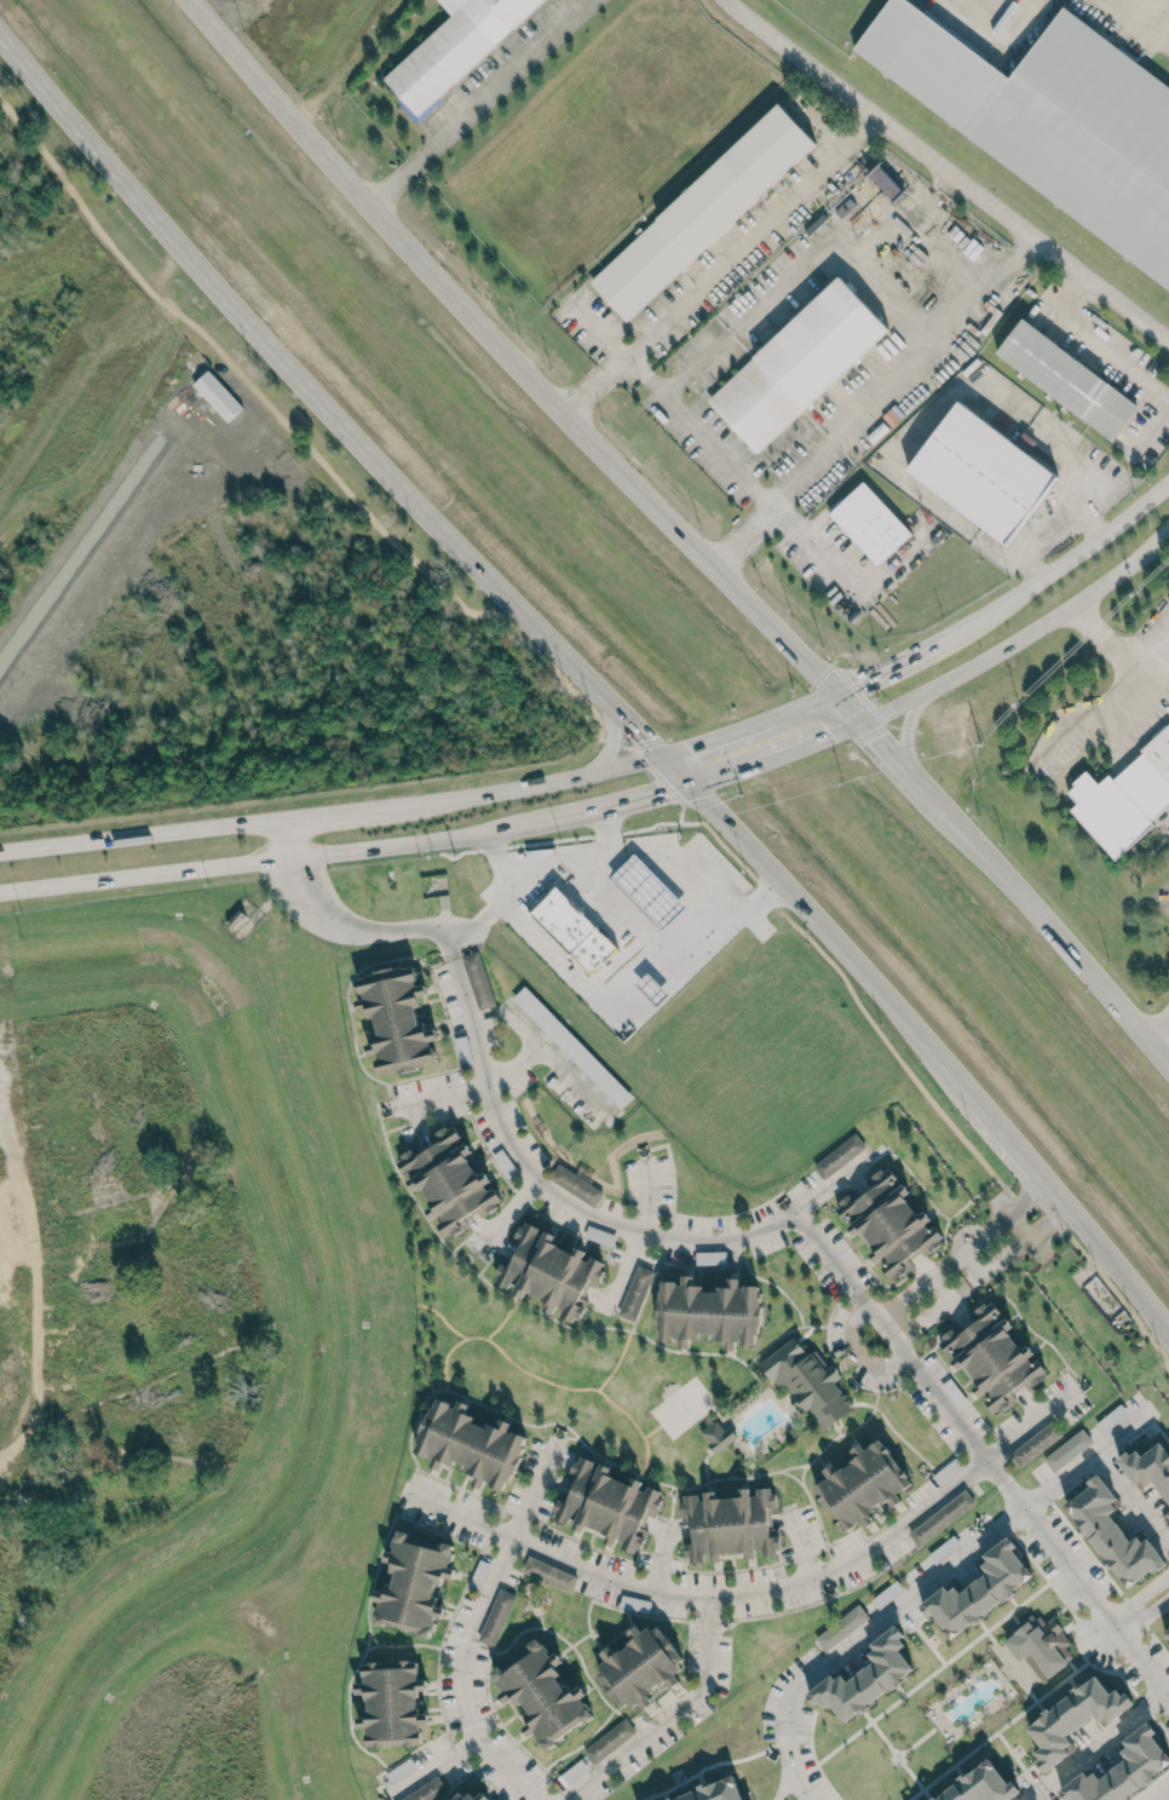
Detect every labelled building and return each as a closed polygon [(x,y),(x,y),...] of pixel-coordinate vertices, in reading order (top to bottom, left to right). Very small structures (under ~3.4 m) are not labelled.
[(450,15),(437,0),(541,0),(418,115),(382,77),(450,15)] [(851,50),(889,0),(909,0),(1009,76),(1063,6),(1168,88),(1168,291),(851,50)] [(626,321),(588,281),(778,102),(814,142),(626,321)] [(707,398),(837,275),(887,327),(756,450),(707,398)] [(1112,443),(994,355),(1020,318),(1140,406),(1112,443)] [(168,420),(183,435),(220,400),(205,384),(168,420)] [(906,468),(957,401),(1055,473),(1004,542),(906,468)] [(829,514),(863,483),(910,533),(877,564),(829,514)] [(1108,775),(1098,784),(1087,772),(1065,791),(1077,804),(1070,810),(1110,858),(1168,807),(1168,723),(1108,775)] [(661,931),(686,907),(635,853),(610,877),(661,931)] [(616,947),(556,887),(531,913),(591,973),(616,947)] [(461,953),(478,1007),(495,1001),(478,948),(461,953)] [(355,972),(359,989),(363,988),(365,994),(356,996),(359,1010),(368,1007),(370,1016),(375,1014),(379,1026),(373,1029),(375,1037),(365,1040),(369,1053),(374,1052),(380,1072),(390,1069),(391,1072),(398,1070),(399,1074),(418,1069),(416,1065),(432,1062),(432,1059),(439,1058),(434,1039),(431,1040),(430,1034),(438,1031),(437,1024),(428,1024),(426,1014),(420,1016),(416,1002),(424,1000),(420,990),(430,988),(426,976),(418,978),(415,974),(418,972),(414,960),(405,962),(405,959),(396,961),(396,957),(375,964),(375,966),(355,972)] [(633,1093),(621,1105),(512,995),(524,983),(633,1093)] [(401,1158),(405,1166),(411,1162),(418,1171),(409,1175),(415,1185),(421,1180),(432,1198),(424,1204),(431,1217),(437,1213),(440,1219),(436,1223),(444,1236),(449,1232),(453,1238),(473,1225),(468,1219),(476,1214),(480,1221),(500,1208),(497,1203),(506,1198),(496,1184),(488,1189),(482,1181),(490,1177),(483,1164),(478,1167),(468,1151),(474,1146),(455,1116),(449,1121),(447,1117),(439,1121),(437,1116),(413,1131),(419,1139),(403,1150),(407,1155),(401,1158)] [(813,1163),(824,1177),(865,1144),(854,1131),(813,1163)] [(491,1155),(509,1180),(519,1173),(501,1148),(491,1155)] [(603,1190),(593,1203),(549,1175),(558,1161),(603,1190)] [(843,1201),(837,1206),(851,1221),(847,1225),(854,1232),(859,1229),(871,1244),(866,1248),(876,1260),(881,1255),(883,1258),(877,1263),(889,1277),(896,1272),(898,1276),(915,1261),(910,1255),(920,1247),(925,1253),(938,1241),(934,1236),(939,1231),(934,1226),(928,1231),(917,1219),(926,1212),(923,1209),(918,1213),(900,1191),(908,1185),(888,1163),(885,1167),(881,1162),(869,1173),(871,1177),(851,1194),(848,1190),(840,1197),(843,1201)] [(518,1219),(511,1233),(518,1237),(506,1260),(499,1255),(490,1271),(494,1273),(490,1279),(506,1288),(511,1278),(516,1281),(512,1288),(523,1294),(528,1289),(545,1299),(543,1302),(552,1307),(555,1301),(564,1306),(560,1312),(574,1318),(576,1313),(580,1316),(588,1300),(583,1294),(588,1283),(597,1287),(606,1266),(601,1264),(604,1256),(591,1250),(588,1255),(583,1253),(587,1244),(575,1238),(572,1243),(554,1235),(558,1227),(542,1220),(541,1224),(524,1215),(522,1220),(518,1219)] [(616,1232),(611,1246),(583,1236),(588,1224),(616,1232)] [(695,1250),(696,1264),(727,1261),(726,1248),(695,1250)] [(635,1263),(615,1312),(633,1319),(653,1270),(635,1263)] [(657,1295),(656,1315),(657,1315),(657,1323),(660,1324),(658,1338),(672,1339),(672,1335),(680,1335),(679,1341),(687,1342),(687,1335),(696,1335),(697,1329),(716,1330),(716,1335),(726,1336),(726,1344),(735,1345),(735,1338),(743,1338),(743,1342),(754,1344),(755,1328),(758,1328),(758,1319),(761,1319),(761,1299),(760,1299),(760,1289),(758,1289),(759,1279),(745,1278),(745,1283),(738,1282),(738,1273),(729,1273),(729,1281),(718,1281),(718,1287),(703,1286),(703,1281),(692,1281),(693,1272),(683,1272),(683,1281),(675,1281),(675,1277),(662,1276),(662,1286),(658,1286),(658,1295),(657,1295)] [(985,1299),(975,1306),(980,1312),(956,1333),(951,1328),(946,1333),(950,1336),(943,1341),(958,1361),(956,1362),(957,1364),(962,1361),(979,1381),(974,1386),(979,1392),(985,1387),(989,1392),(981,1399),(994,1413),(997,1409),(1001,1413),(1020,1396),(1017,1392),(1023,1387),(1027,1393),(1048,1376),(1044,1371),(1049,1367),(1038,1353),(1033,1358),(1030,1353),(1036,1347),(1029,1339),(1023,1344),(1007,1324),(1012,1319),(994,1296),(987,1302),(985,1299)] [(756,1362),(770,1379),(772,1376),(781,1387),(785,1384),(793,1393),(791,1394),(800,1405),(801,1404),(806,1410),(810,1407),(818,1416),(814,1419),(824,1430),(851,1408),(839,1392),(842,1390),(834,1380),(841,1374),(831,1363),(825,1368),(822,1363),(825,1362),(814,1347),(812,1350),(808,1346),(806,1347),(793,1332),(756,1362)] [(439,1391),(436,1401),(433,1401),(430,1409),(428,1409),(421,1426),(422,1427),(419,1436),(421,1437),(415,1449),(427,1454),(428,1449),(436,1453),(432,1461),(439,1465),(443,1456),(451,1460),(453,1455),(472,1462),(470,1468),(479,1471),(476,1480),(482,1483),(485,1476),(493,1478),(491,1482),(503,1486),(505,1482),(508,1483),(513,1468),(516,1468),(523,1451),(522,1450),(525,1442),(524,1440),(528,1431),(516,1426),(514,1428),(508,1426),(512,1416),(502,1413),(499,1420),(488,1415),(486,1419),(476,1415),(478,1410),(468,1407),(472,1398),(460,1393),(456,1402),(453,1401),(454,1397),(439,1391)] [(1095,1421),(1104,1432),(1129,1411),(1121,1401),(1095,1421)] [(732,1424),(724,1430),(715,1417),(698,1428),(714,1451),(739,1434),(732,1424)] [(1009,1450),(1020,1465),(1063,1432),(1052,1419),(1009,1450)] [(1082,1426),(1093,1439),(1054,1471),(1043,1457),(1082,1426)] [(825,1467),(830,1474),(816,1485),(822,1493),(818,1496),(822,1501),(824,1500),(835,1513),(833,1517),(839,1525),(842,1523),(847,1529),(860,1518),(865,1525),(875,1518),(869,1511),(887,1497),(893,1505),(903,1497),(898,1491),(914,1479),(880,1434),(864,1447),(860,1440),(852,1447),(857,1453),(839,1467),(833,1460),(825,1467)] [(1136,1480),(1141,1476),(1146,1482),(1153,1476),(1168,1495),(1168,1446),(1161,1436),(1142,1450),(1138,1444),(1131,1449),(1128,1445),(1117,1454),(1118,1454),(1117,1455),(1136,1480)] [(572,1454),(566,1468),(575,1472),(564,1497),(557,1495),(552,1507),(555,1508),(552,1516),(568,1522),(570,1517),(574,1518),(571,1523),(582,1526),(584,1520),(606,1529),(603,1537),(612,1541),(616,1534),(623,1537),(621,1543),(633,1548),(635,1542),(639,1543),(645,1529),(640,1526),(646,1509),(655,1513),(661,1496),(657,1494),(660,1488),(647,1483),(646,1489),(637,1485),(639,1477),(632,1474),(629,1479),(606,1471),(610,1461),(599,1457),(597,1463),(594,1462),(597,1456),(578,1449),(577,1455),(572,1454)] [(932,1474),(939,1484),(963,1466),(956,1456),(932,1474)] [(1093,1480),(1066,1502),(1081,1520),(1077,1523),(1086,1534),(1088,1532),(1105,1553),(1101,1555),(1110,1568),(1113,1565),(1128,1583),(1153,1564),(1157,1569),(1168,1560),(1167,1558),(1168,1557),(1150,1532),(1142,1537),(1139,1532),(1131,1537),(1110,1509),(1117,1505),(1112,1497),(1117,1494),(1099,1471),(1098,1472),(1098,1471),(1090,1477),(1093,1480)] [(774,1491),(777,1513),(771,1513),(772,1526),(777,1525),(778,1545),(774,1545),(774,1553),(765,1554),(764,1546),(754,1547),(754,1555),(747,1555),(745,1547),(721,1549),(721,1560),(709,1562),(708,1552),(704,1552),(704,1562),(689,1563),(687,1554),(683,1554),(680,1534),(689,1532),(687,1519),(680,1519),(679,1497),(684,1497),(684,1491),(698,1490),(698,1496),(706,1495),(704,1486),(715,1486),(715,1490),(738,1488),(738,1484),(750,1483),(750,1490),(755,1490),(755,1485),(771,1484),(772,1491),(774,1491)] [(964,1486),(975,1501),(918,1545),(908,1531),(964,1486)] [(399,1526),(397,1534),(395,1534),(392,1543),(395,1543),(393,1548),(387,1547),(384,1558),(391,1560),(388,1570),(393,1571),(392,1580),(387,1578),(385,1587),(376,1585),(373,1597),(380,1598),(379,1603),(376,1601),(373,1612),(376,1614),(373,1622),(385,1626),(386,1622),(421,1632),(420,1635),(428,1638),(432,1624),(434,1626),(436,1620),(433,1618),(434,1612),(442,1614),(444,1605),(436,1603),(438,1593),(432,1592),(436,1581),(440,1582),(443,1572),(451,1575),(455,1564),(449,1563),(450,1557),(453,1558),(454,1549),(451,1548),(454,1540),(445,1537),(444,1542),(408,1534),(409,1529),(399,1526)] [(932,1609),(927,1612),(918,1603),(921,1600),(920,1599),(945,1580),(949,1585),(955,1580),(961,1587),(985,1568),(980,1560),(986,1555),(981,1549),(1007,1531),(1017,1543),(1014,1545),(1035,1569),(1013,1586),(1015,1588),(1007,1595),(1004,1593),(980,1611),(983,1614),(974,1621),(972,1618),(951,1634),(932,1609)] [(954,1534),(961,1543),(935,1563),(927,1553),(954,1534)] [(528,1553),(522,1570),(570,1591),(577,1574),(528,1553)] [(491,1563),(479,1592),(467,1586),(479,1558),(491,1563)] [(896,1577),(903,1587),(879,1606),(870,1597),(896,1577)] [(500,1587),(478,1638),(493,1645),(514,1593),(500,1587)] [(621,1592),(617,1605),(647,1611),(650,1599),(621,1592)] [(858,1601),(814,1635),(824,1650),(869,1615),(858,1601)] [(1004,1639),(1019,1658),(1030,1651),(1049,1675),(1067,1661),(1066,1660),(1072,1656),(1065,1646),(1070,1643),(1060,1629),(1061,1628),(1052,1615),(1044,1620),(1040,1614),(1036,1617),(1032,1612),(1029,1615),(1030,1617),(1014,1629),(1014,1631),(1004,1639)] [(806,1689),(814,1700),(819,1696),(824,1702),(830,1698),(845,1716),(858,1706),(860,1709),(870,1702),(868,1700),(889,1683),(893,1686),(904,1678),(902,1675),(915,1666),(898,1645),(904,1640),(899,1633),(904,1631),(897,1621),(896,1621),(894,1620),(870,1639),(874,1644),(868,1649),(873,1656),(847,1677),(841,1669),(835,1674),(830,1669),(806,1689)] [(1159,1627),(1168,1640),(1168,1620),(1159,1627)] [(595,1669),(622,1703),(627,1700),(632,1706),(638,1701),(644,1707),(655,1698),(649,1691),(666,1679),(672,1686),(681,1680),(674,1672),(680,1667),(676,1662),(683,1657),(657,1624),(651,1628),(647,1624),(641,1629),(635,1621),(628,1627),(633,1633),(627,1638),(628,1640),(621,1645),(620,1644),(614,1647),(609,1640),(599,1647),(605,1655),(598,1661),(601,1664),(595,1669)] [(491,1667),(496,1674),(495,1675),(499,1680),(500,1679),(506,1686),(499,1691),(503,1697),(511,1692),(517,1700),(522,1696),(531,1708),(524,1713),(526,1715),(524,1718),(525,1720),(520,1724),(528,1735),(534,1730),(535,1733),(534,1735),(542,1744),(543,1743),(547,1749),(557,1742),(554,1739),(583,1718),(584,1719),(593,1714),(587,1706),(589,1704),(584,1697),(582,1698),(580,1693),(584,1690),(578,1681),(572,1686),(566,1678),(563,1680),(558,1674),(562,1670),(555,1663),(563,1657),(555,1647),(548,1652),(546,1649),(548,1646),(542,1638),(541,1639),(536,1633),(528,1639),(531,1645),(500,1668),(496,1663),(491,1667)] [(363,1660),(363,1672),(365,1672),(365,1679),(357,1680),(357,1690),(367,1689),(367,1696),(369,1695),(369,1706),(367,1706),(368,1713),(357,1713),(358,1724),(367,1724),(367,1729),(365,1729),(365,1742),(375,1742),(375,1746),(384,1746),(384,1742),(404,1741),(404,1744),(414,1743),(414,1741),(424,1739),(422,1727),(420,1727),(420,1721),(428,1720),(428,1710),(419,1710),(419,1704),(416,1704),(415,1695),(418,1693),(418,1687),(427,1686),(427,1675),(418,1677),(418,1670),(420,1670),(419,1657),(411,1657),(411,1655),(399,1655),(399,1657),(381,1658),(380,1656),(370,1657),(370,1660),(363,1660)] [(1027,1724),(1041,1742),(1035,1748),(1040,1754),(1035,1758),(1043,1770),(1071,1748),(1067,1743),(1073,1738),(1067,1731),(1094,1710),(1100,1718),(1105,1713),(1110,1719),(1135,1700),(1127,1689),(1123,1692),(1117,1685),(1111,1690),(1096,1670),(1081,1683),(1079,1679),(1071,1686),(1072,1689),(1050,1706),(1049,1703),(1043,1708),(1044,1710),(1027,1724)] [(1123,1736),(1127,1741),(1119,1746),(1125,1753),(1101,1772),(1095,1765),(1088,1771),(1084,1766),(1059,1785),(1060,1787),(1059,1788),(1066,1798),(1072,1794),(1077,1799),(1122,1799),(1123,1799),(1122,1796),(1144,1781),(1145,1783),(1156,1773),(1153,1771),(1168,1759),(1168,1752),(1153,1731),(1157,1727),(1148,1715),(1123,1736)] [(624,1716),(635,1730),(593,1762),(582,1749),(624,1716)] [(1023,1787),(1006,1799),(980,1799),(979,1799),(977,1799),(926,1799),(929,1798),(928,1796),(934,1792),(937,1795),(940,1792),(939,1790),(958,1776),(957,1773),(966,1767),(967,1769),(989,1752),(1008,1777),(1013,1773),(1023,1787)] [(409,1756),(416,1766),(391,1783),(385,1772),(409,1756)] [(581,1756),(588,1767),(564,1785),(557,1776),(581,1756)] [(749,1798),(745,1799),(737,1781),(738,1779),(733,1767),(720,1772),(721,1775),(707,1779),(706,1778),(697,1781),(698,1784),(669,1796),(669,1794),(664,1796),(666,1799),(662,1799),(750,1799),(749,1798)] [(447,1788),(428,1799),(396,1799),(437,1773),(447,1788)] [(451,1799),(485,1799),(490,1794),(483,1788),(477,1795),(471,1789),(467,1794),(461,1789),(451,1799)]
